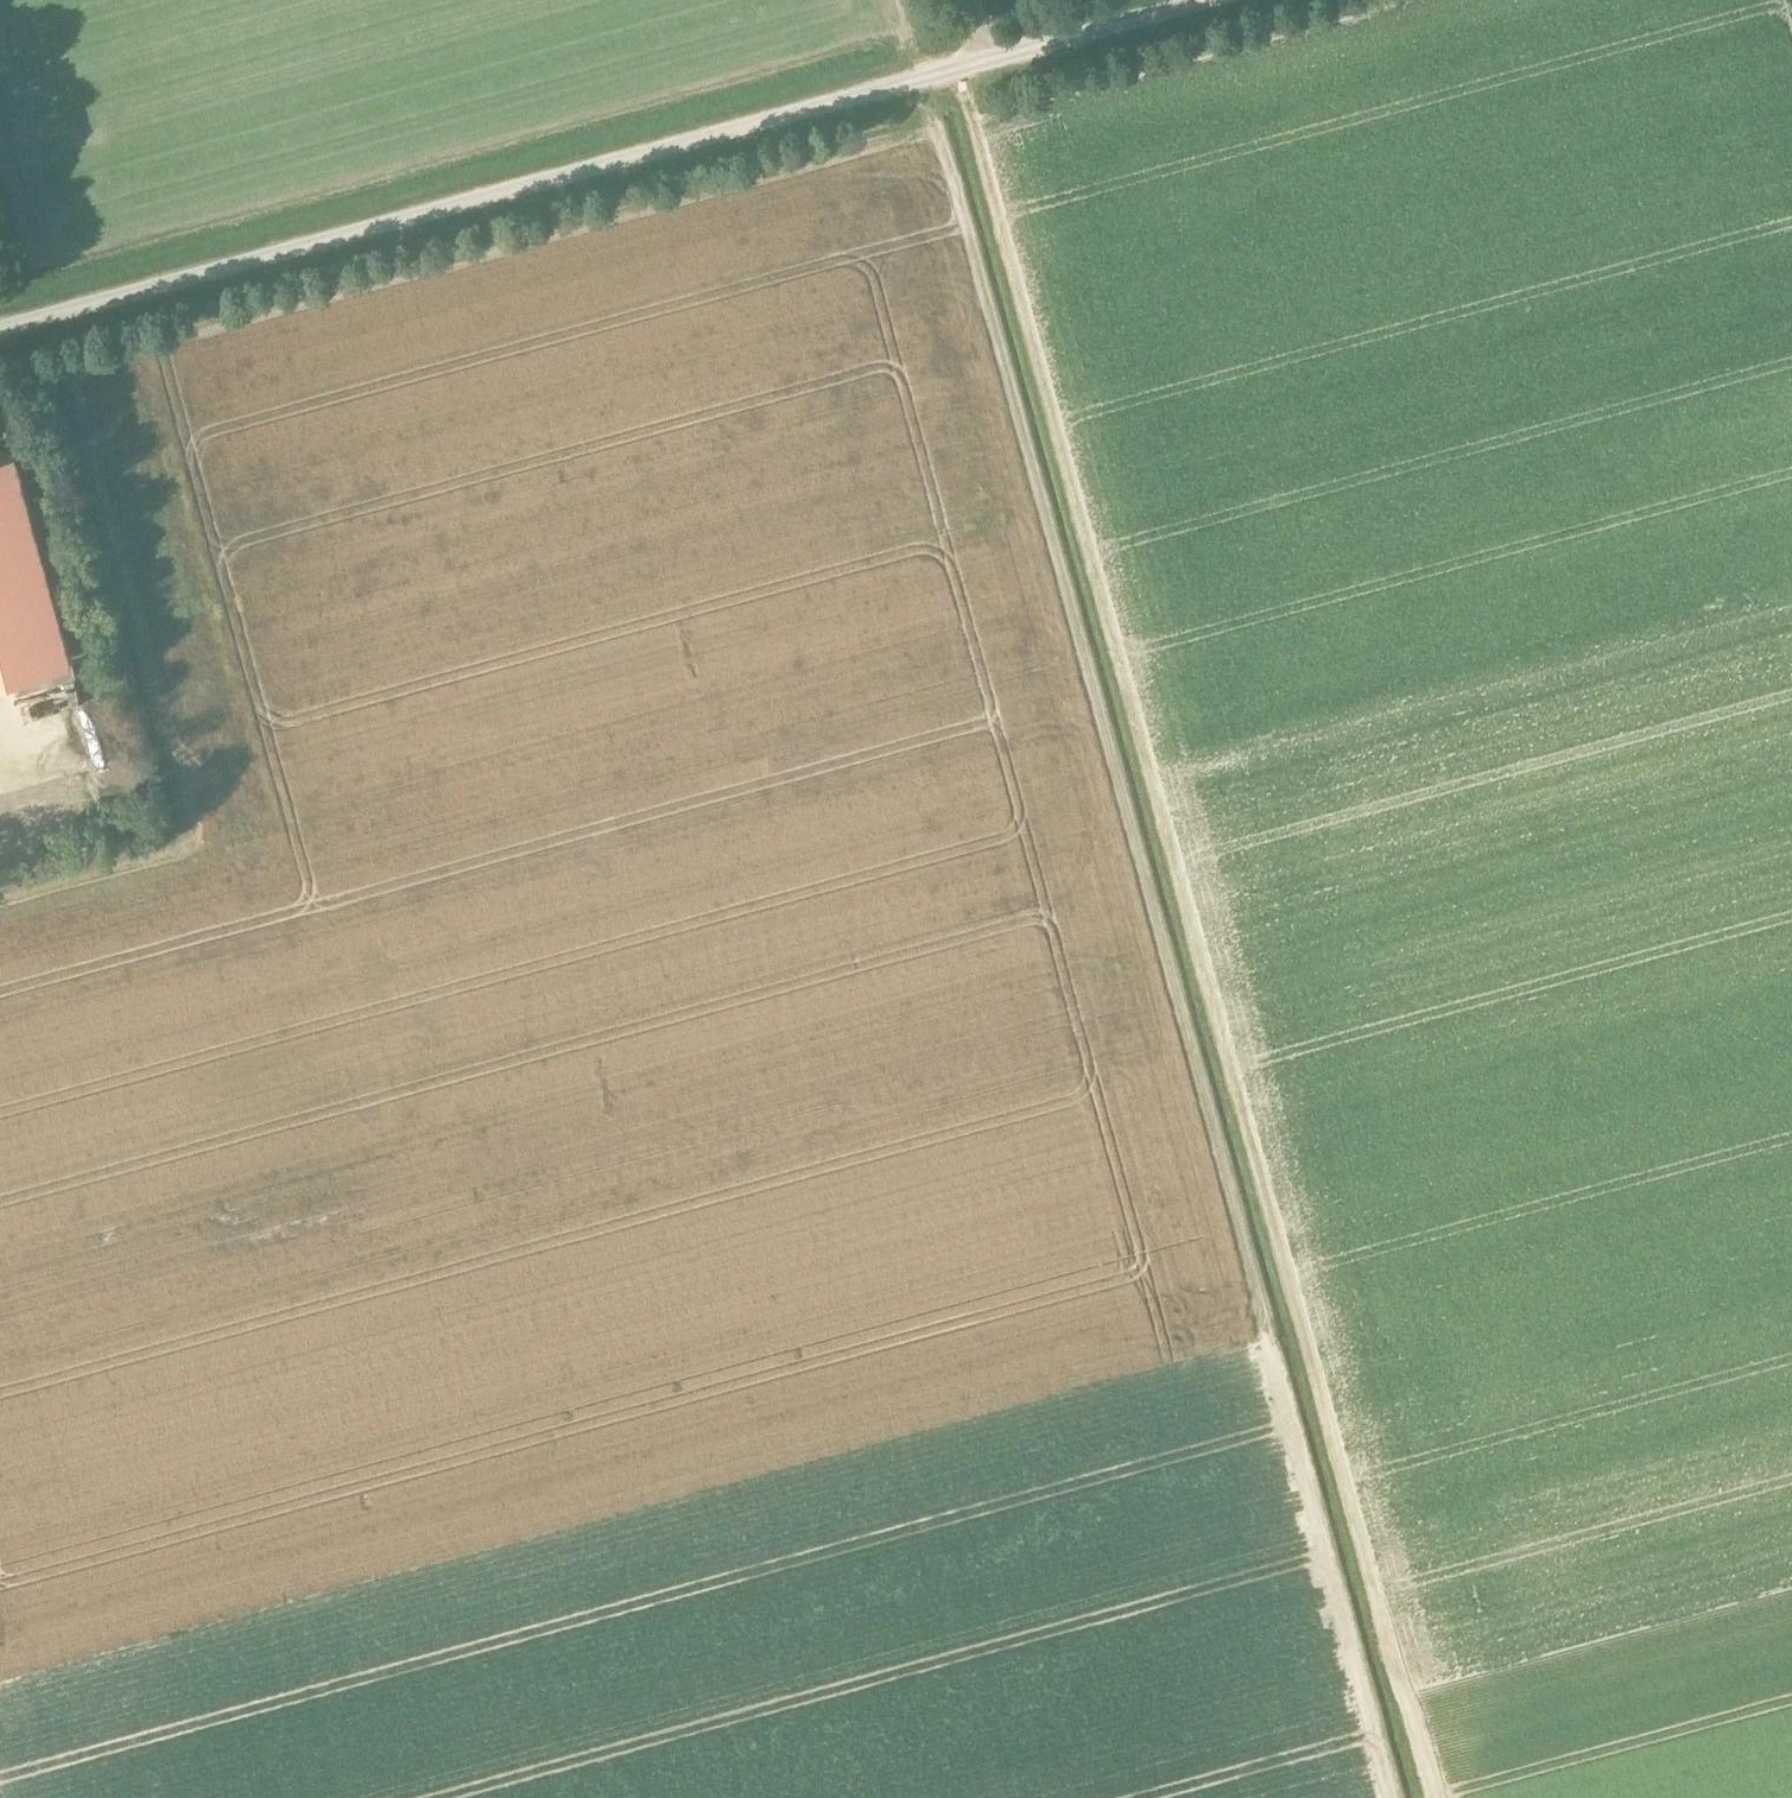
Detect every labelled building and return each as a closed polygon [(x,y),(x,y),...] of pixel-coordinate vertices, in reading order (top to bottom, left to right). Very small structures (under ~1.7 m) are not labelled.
[(0,450),(0,675),(68,656),(10,447),(0,450)]
